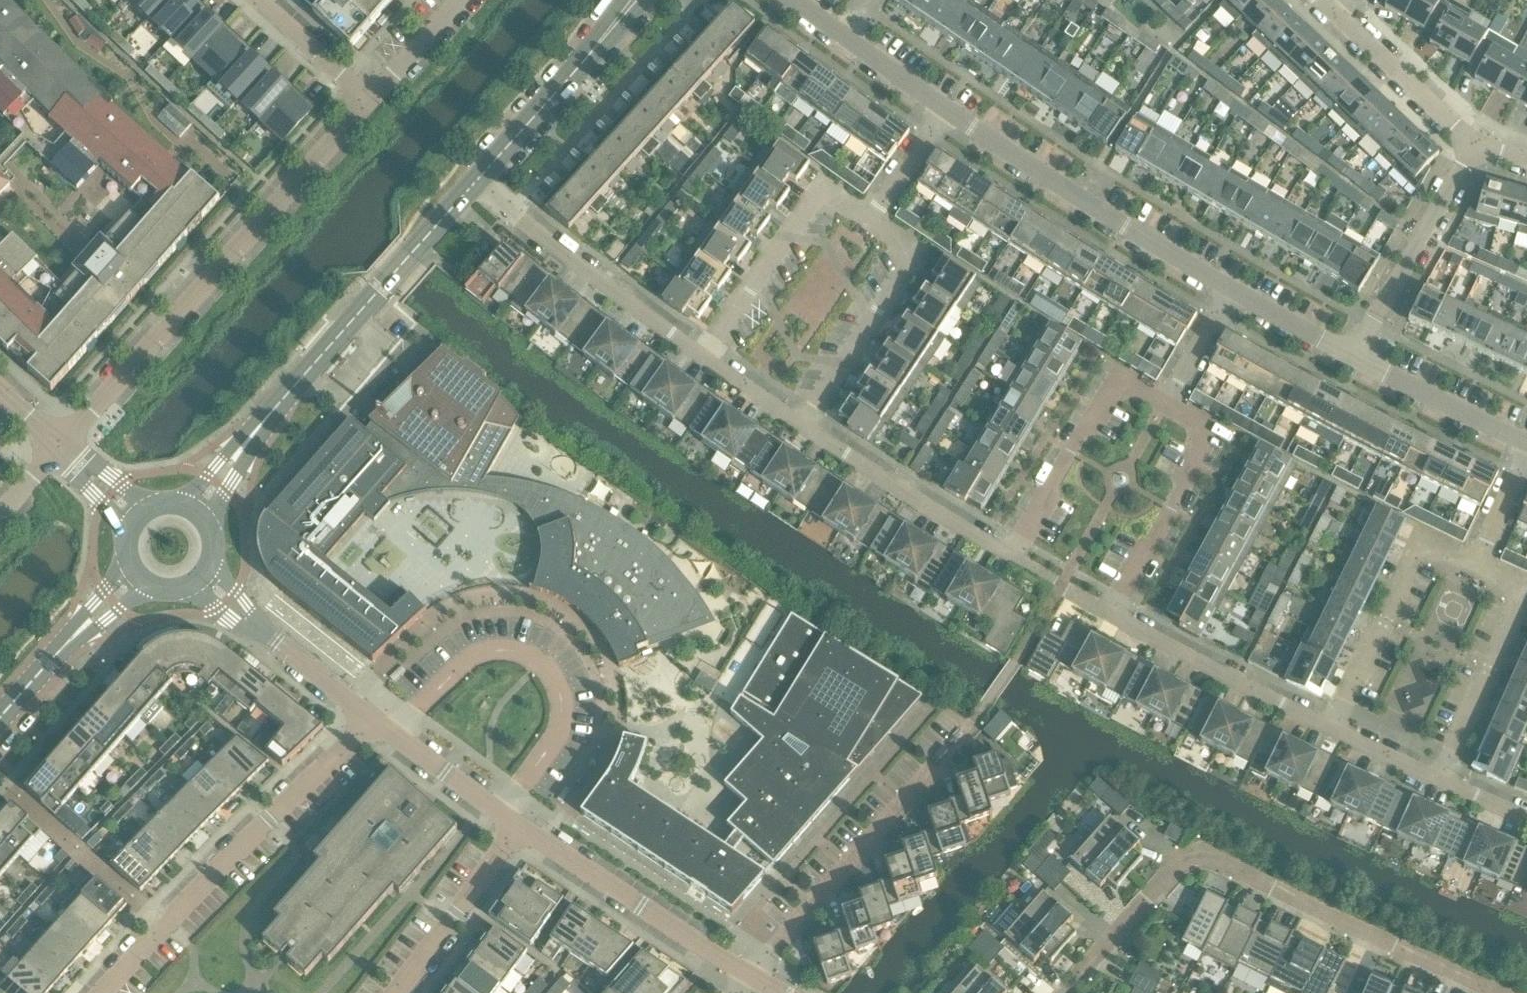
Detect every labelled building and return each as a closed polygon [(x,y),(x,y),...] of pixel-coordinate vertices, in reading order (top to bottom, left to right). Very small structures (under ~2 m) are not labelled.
[(175,163),(166,154),(111,106),(113,105),(5,0),(0,0),(0,68),(1,69),(1,68),(3,70),(0,74),(0,115),(3,118),(4,118),(27,94),(35,102),(51,118),(49,121),(65,135),(74,143),(52,167),(51,168),(76,189),(76,190),(99,165),(131,193),(142,181),(152,189),(162,177),(161,177),(169,168),(170,169),(175,163)] [(92,10),(82,0),(76,6),(86,16),(92,10)] [(166,0),(129,0),(148,18),(166,0)] [(170,39),(203,5),(198,0),(166,0),(148,18),(170,39)] [(313,16),(350,49),(394,0),(327,0),(313,16)] [(909,12),(917,0),(892,0),(909,12)] [(927,24),(943,0),(917,0),(909,12),(927,24)] [(944,36),(969,1),(968,0),(943,0),(927,24),(944,36)] [(1036,9),(1042,0),(1022,0),(1036,9)] [(1241,16),(1257,0),(1226,0),(1218,8),(1234,23),(1241,16)] [(1257,31),(1281,6),(1275,0),(1257,0),(1241,16),(1257,31)] [(1384,8),(1404,19),(1415,0),(1389,0),(1384,8)] [(1423,30),(1436,6),(1437,7),(1441,0),(1415,0),(1404,19),(1423,30)] [(1437,7),(1436,6),(1423,30),(1424,31),(1424,30),(1434,35),(1429,44),(1449,55),(1467,23),(1472,13),(1449,0),(1441,0),(1437,7)] [(944,36),(962,48),(987,13),(969,1),(944,36)] [(1161,9),(1169,16),(1175,10),(1167,2),(1161,9)] [(193,60),(225,25),(203,5),(170,39),(193,60)] [(550,216),(569,231),(589,208),(597,215),(608,203),(600,196),(641,151),(649,158),(660,146),(652,139),(693,94),(700,101),(712,89),(704,82),(755,26),(733,6),(703,39),(697,34),(541,206),(551,214),(550,216)] [(1252,37),(1267,52),(1297,20),(1281,6),(1257,31),(1252,37)] [(1101,18),(1110,24),(1115,16),(1106,10),(1101,18)] [(1175,10),(1169,16),(1185,32),(1191,25),(1175,10)] [(962,48),(980,61),(1004,25),(987,13),(962,48)] [(1115,16),(1110,24),(1119,30),(1124,22),(1115,16)] [(1498,36),(1506,22),(1497,16),(1492,25),(1489,30),(1498,36)] [(79,17),(71,23),(79,35),(83,32),(83,33),(90,39),(90,40),(88,44),(100,51),(100,52),(106,44),(79,17)] [(1267,52),(1283,66),(1312,35),(1297,20),(1267,52)] [(1449,55),(1467,65),(1481,41),(1482,42),(1486,35),(1467,23),(1449,55)] [(225,25),(193,60),(215,81),(247,46),(225,25)] [(980,61),(998,73),(1022,37),(1004,25),(980,61)] [(1078,31),(1071,27),(1065,36),(1072,40),(1078,31)] [(744,60),(762,74),(786,41),(775,33),(773,36),(766,31),(744,60)] [(125,42),(115,32),(110,38),(120,48),(125,42)] [(1481,41),(1467,65),(1468,66),(1469,65),(1478,70),(1474,79),(1493,90),(1511,59),(1517,48),(1488,32),(1486,35),(1482,42),(1481,41)] [(1137,42),(1146,49),(1151,41),(1142,35),(1137,42)] [(1283,66),(1299,81),(1328,50),(1312,35),(1283,66)] [(998,73),(1016,85),(1040,50),(1022,37),(998,73)] [(756,82),(774,95),(802,57),(796,53),(798,50),(786,41),(762,74),(756,82)] [(1151,41),(1146,49),(1154,55),(1160,47),(1151,41)] [(135,52),(125,42),(120,48),(130,58),(135,52)] [(237,101),(269,66),(247,46),(215,81),(237,101)] [(1016,85),(1034,97),(1058,62),(1040,50),(1016,85)] [(1299,81),(1314,96),(1344,65),(1328,50),(1299,81)] [(1187,59),(1196,66),(1202,58),(1193,52),(1187,59)] [(791,108),(797,100),(821,67),(810,59),(808,62),(802,57),(774,95),(791,108)] [(1168,64),(1185,77),(1190,69),(1174,57),(1168,64)] [(1202,58),(1196,66),(1204,72),(1210,65),(1202,58)] [(1512,101),(1526,75),(1526,68),(1511,59),(1493,90),(1512,101)] [(1034,97),(1052,109),(1076,74),(1058,62),(1034,97)] [(1314,96),(1330,111),(1359,80),(1344,65),(1314,96)] [(260,122),(291,86),(269,66),(237,101),(260,122)] [(170,84),(151,67),(145,73),(164,90),(170,84)] [(797,100),(815,112),(836,83),(830,78),(832,76),(821,67),(797,100)] [(1190,69),(1185,77),(1193,83),(1199,75),(1190,69)] [(1052,109),(1069,121),(1094,86),(1076,74),(1052,109)] [(1512,101),(1526,109),(1526,75),(1512,101)] [(1222,86),(1231,92),(1236,85),(1228,78),(1222,86)] [(1330,111),(1346,126),(1375,95),(1359,80),(1330,111)] [(815,112),(832,125),(856,93),(845,84),(843,87),(836,83),(815,112)] [(180,94),(170,84),(164,90),(175,100),(180,94)] [(1236,85),(1231,92),(1239,98),(1245,91),(1236,85)] [(283,142),(315,107),(291,86),(260,122),(283,142)] [(1069,121),(1087,134),(1111,98),(1094,86),(1069,121)] [(745,96),(733,87),(727,96),(739,105),(745,96)] [(1211,96),(1219,103),(1225,95),(1216,89),(1211,96)] [(832,125),(850,138),(872,108),(866,104),(867,101),(856,93),(832,125)] [(1225,95),(1219,103),(1228,109),(1234,101),(1225,95)] [(1361,141),(1367,135),(1391,110),(1375,95),(1346,126),(1361,141)] [(1111,98),(1087,134),(1088,134),(1104,148),(1106,146),(1130,111),(1111,98)] [(744,109),(756,118),(763,109),(751,100),(744,109)] [(1234,119),(1237,115),(1242,108),(1237,104),(1232,112),(1229,115),(1234,119)] [(1257,112),(1265,118),(1271,110),(1263,104),(1257,112)] [(850,138),(868,151),(891,118),(880,110),(878,112),(872,108),(850,138)] [(763,109),(756,118),(768,127),(775,118),(763,109)] [(1271,110),(1265,118),(1283,131),(1289,123),(1271,110)] [(1367,135),(1383,150),(1406,124),(1391,110),(1367,135)] [(1113,154),(1134,163),(1155,126),(1136,115),(1113,154)] [(1246,122),(1254,129),(1260,121),(1251,115),(1246,122)] [(215,126),(204,116),(199,122),(209,131),(215,126)] [(748,124),(740,118),(726,136),(733,141),(748,124)] [(891,118),(868,151),(886,163),(907,133),(901,129),(903,126),(891,118)] [(1260,121),(1254,129),(1263,135),(1268,127),(1260,121)] [(1406,124),(1383,150),(1377,156),(1392,170),(1397,164),(1421,139),(1406,124)] [(225,135),(215,126),(209,131),(220,141),(225,135)] [(780,135),(792,144),(798,135),(786,126),(780,135)] [(1134,163),(1152,174),(1174,137),(1155,126),(1134,163)] [(1291,138),(1300,144),(1306,137),(1297,130),(1291,138)] [(798,135),(792,144),(804,153),(811,144),(798,135)] [(1152,174),(1171,185),(1193,148),(1174,137),(1152,174)] [(1306,137),(1300,144),(1309,151),(1314,143),(1306,137)] [(772,138),(752,166),(781,187),(782,186),(788,177),(796,183),(809,165),(772,138)] [(1421,139),(1397,164),(1392,170),(1416,193),(1430,170),(1429,169),(1428,169),(1426,168),(1438,155),(1421,139)] [(1280,148),(1289,155),(1294,147),(1286,141),(1280,148)] [(248,155),(237,146),(232,152),(243,161),(248,155)] [(1294,147),(1289,155),(1297,161),(1303,154),(1294,147)] [(1171,185),(1190,196),(1207,166),(1211,159),(1193,148),(1171,185)] [(813,159),(827,170),(834,161),(820,150),(813,159)] [(713,151),(699,169),(706,175),(720,157),(713,151)] [(917,185),(936,197),(958,164),(946,156),(944,159),(937,154),(917,185)] [(1326,164),(1335,170),(1341,163),(1332,156),(1326,164)] [(827,170),(845,182),(852,173),(834,161),(827,170)] [(105,242),(101,238),(72,271),(77,275),(64,289),(43,313),(42,312),(17,288),(13,284),(36,261),(37,260),(13,236),(8,242),(0,250),(0,345),(7,352),(7,351),(10,354),(28,370),(27,371),(51,392),(127,305),(131,302),(139,292),(143,287),(219,201),(176,162),(175,163),(170,169),(169,168),(161,177),(162,177),(152,189),(141,202),(135,208),(105,242)] [(1341,163),(1335,170),(1343,177),(1349,169),(1341,163)] [(936,197),(953,209),(974,179),(968,174),(970,172),(958,164),(936,197)] [(752,166),(732,193),(762,214),(769,205),(776,210),(790,192),(782,186),(781,187),(752,166)] [(1190,196),(1208,207),(1226,176),(1207,166),(1190,196)] [(1315,174),(1324,181),(1329,173),(1321,167),(1315,174)] [(706,175),(699,169),(685,186),(692,192),(706,175)] [(1208,207),(1227,218),(1249,180),(1230,170),(1226,176),(1208,207)] [(852,173),(845,182),(864,195),(870,186),(852,173)] [(1329,173),(1324,181),(1332,187),(1338,180),(1329,173)] [(9,187),(10,186),(2,178),(0,177),(0,196),(9,187)] [(953,209),(972,221),(994,188),(982,180),(980,183),(974,179),(953,209)] [(1227,218),(1246,228),(1267,191),(1249,180),(1227,218)] [(1496,229),(1498,221),(1497,221),(1507,188),(1485,181),(1480,198),(1477,198),(1478,197),(1477,196),(1463,219),(1496,229)] [(1361,190),(1370,196),(1376,189),(1367,182),(1361,190)] [(972,221),(990,233),(1010,202),(1004,198),(1006,196),(994,188),(972,221)] [(1518,227),(1526,196),(1526,193),(1507,188),(1497,221),(1498,221),(1518,227)] [(1376,189),(1370,196),(1378,203),(1384,195),(1376,189)] [(1246,228),(1264,239),(1286,202),(1268,191),(1267,191),(1246,228)] [(732,193),(713,221),(742,242),(743,241),(749,232),(757,238),(770,219),(762,214),(732,193)] [(1350,200),(1359,207),(1364,199),(1356,193),(1350,200)] [(1526,238),(1526,196),(1518,227),(1516,234),(1526,238)] [(1364,199),(1359,207),(1367,213),(1373,206),(1364,199)] [(990,233),(1008,245),(1030,211),(1018,204),(1016,207),(1010,202),(990,233)] [(1264,239),(1283,250),(1305,213),(1286,202),(1264,239)] [(645,213),(652,218),(660,208),(653,203),(645,213)] [(669,206),(656,221),(664,227),(676,212),(669,206)] [(895,217),(914,230),(920,220),(901,208),(895,217)] [(1008,245),(1026,257),(1046,226),(1040,222),(1042,219),(1030,211),(1008,245)] [(1376,220),(1384,226),(1390,219),(1381,212),(1376,220)] [(1283,250),(1302,261),(1324,224),(1305,213),(1283,250)] [(914,230),(932,242),(938,232),(920,220),(914,230)] [(664,227),(656,221),(645,236),(652,241),(664,227)] [(713,221),(693,248),(723,269),(723,268),(730,259),(737,265),(750,247),(743,241),(742,242),(713,221)] [(1302,261),(1320,272),(1342,234),(1324,224),(1302,261)] [(1026,257),(1045,269),(1066,235),(1055,227),(1053,230),(1046,226),(1026,257)] [(938,232),(932,242),(947,252),(953,242),(938,232)] [(1320,272),(1339,283),(1361,245),(1342,234),(1320,272)] [(1045,269),(1063,280),(1083,249),(1077,245),(1078,242),(1066,235),(1045,269)] [(604,255),(605,256),(614,264),(627,248),(617,239),(604,255)] [(1361,245),(1339,283),(1357,296),(1380,257),(1361,245)] [(693,248),(674,275),(703,296),(704,296),(710,287),(718,292),(731,274),(723,268),(723,269),(693,248)] [(956,258),(969,266),(975,257),(962,248),(956,258)] [(1063,280),(1082,292),(1103,257),(1091,250),(1089,253),(1083,249),(1063,280)] [(624,261),(631,267),(641,255),(633,250),(624,261)] [(1476,259),(1485,263),(1489,255),(1479,250),(1476,259)] [(495,288),(513,301),(540,267),(521,252),(510,266),(496,255),(465,290),(483,304),(495,288)] [(1448,264),(1458,268),(1462,260),(1452,255),(1448,264)] [(1489,255),(1485,263),(1495,268),(1499,259),(1489,255)] [(975,257),(969,266),(981,274),(987,265),(975,257)] [(1082,292),(1100,303),(1120,272),(1113,268),(1115,265),(1103,257),(1082,292)] [(939,282),(933,291),(933,292),(956,307),(956,308),(963,312),(982,283),(944,258),(931,276),(939,282)] [(1468,273),(1478,277),(1482,268),(1472,264),(1468,273)] [(527,315),(540,325),(563,295),(551,286),(556,279),(540,267),(513,301),(509,306),(524,318),(527,315)] [(1524,280),(1526,274),(1526,271),(1518,267),(1514,276),(1524,280)] [(1482,268),(1478,277),(1488,281),(1491,273),(1482,268)] [(993,282),(1006,290),(1012,280),(999,272),(993,282)] [(1100,303),(1119,314),(1140,280),(1128,273),(1126,276),(1120,272),(1100,303)] [(703,296),(674,275),(658,297),(664,302),(687,318),(691,314),(698,320),(711,301),(704,296),(703,296)] [(1012,280),(1006,290),(1018,298),(1024,288),(1012,280)] [(1119,314),(1138,326),(1157,294),(1150,290),(1152,287),(1140,280),(1119,314)] [(1508,290),(1518,294),(1521,286),(1512,281),(1508,290)] [(921,310),(915,319),(914,320),(938,335),(938,334),(956,308),(956,307),(933,292),(933,291),(925,286),(913,304),(921,310)] [(1518,294),(1526,298),(1526,288),(1521,286),(1518,294)] [(1407,323),(1429,330),(1444,299),(1423,289),(1407,323)] [(1138,326),(1157,337),(1177,302),(1165,295),(1163,298),(1157,294),(1138,326)] [(557,335),(571,345),(597,311),(581,298),(576,305),(563,295),(540,325),(555,337),(557,335)] [(1030,305),(1043,313),(1049,304),(1036,296),(1030,305)] [(1008,303),(1001,298),(990,315),(998,320),(1008,303)] [(1429,330),(1448,340),(1463,308),(1444,299),(1429,330)] [(1448,340),(1468,349),(1486,310),(1467,301),(1463,308),(1448,340)] [(1177,302),(1157,337),(1176,348),(1194,316),(1187,312),(1189,309),(1177,302)] [(1049,304),(1043,313),(1055,321),(1061,312),(1049,304)] [(1005,320),(1013,325),(1021,311),(1013,306),(1005,320)] [(1468,349),(1487,358),(1506,320),(1486,310),(1468,349)] [(584,358),(599,369),(621,339),(608,329),(613,322),(597,311),(571,345),(585,356),(584,358)] [(902,338),(896,347),(896,348),(926,368),(945,339),(938,334),(938,335),(914,320),(915,319),(907,314),(894,332),(902,338)] [(1067,329),(1080,336),(1086,327),(1073,319),(1067,329)] [(1487,358),(1507,367),(1525,329),(1506,320),(1487,358)] [(1044,323),(1030,346),(1065,367),(1065,366),(1070,358),(1073,360),(1082,345),(1044,323)] [(1080,336),(1099,348),(1105,338),(1086,327),(1080,336)] [(1526,377),(1526,376),(1526,330),(1525,329),(1507,367),(1526,377)] [(996,334),(987,348),(995,353),(1004,339),(996,334)] [(1208,366),(1228,377),(1247,342),(1235,335),(1233,338),(1226,334),(1208,366)] [(976,338),(965,354),(973,359),(983,343),(976,338)] [(1099,348),(1118,359),(1124,349),(1105,338),(1099,348)] [(615,378),(630,388),(655,353),(639,341),(634,348),(621,339),(599,369),(614,380),(615,378)] [(884,366),(877,375),(877,376),(907,396),(926,368),(896,348),(896,347),(888,342),(875,360),(884,366)] [(1228,377),(1247,388),(1264,356),(1258,352),(1260,349),(1247,342),(1228,377)] [(1030,346),(1018,366),(1053,387),(1058,379),(1061,381),(1069,368),(1065,366),(1065,367),(1030,346)] [(995,353),(987,348),(979,361),(987,366),(995,353)] [(371,423),(364,431),(423,486),(430,485),(431,492),(444,492),(457,492),(470,493),(483,495),(496,498),(499,483),(491,482),(484,482),(519,419),(500,399),(502,395),(483,381),(486,377),(464,360),(461,364),(442,349),(369,422),(371,423)] [(1118,359),(1137,370),(1143,360),(1124,349),(1118,359)] [(643,401),(658,412),(679,381),(666,372),(671,365),(655,353),(630,388),(644,399),(643,401)] [(973,359),(965,354),(951,376),(959,381),(973,359)] [(1247,388),(1266,399),(1285,363),(1273,357),(1271,360),(1264,356),(1247,388)] [(1143,360),(1137,370),(1156,382),(1162,372),(1143,360)] [(1266,399),(1285,409),(1302,377),(1296,373),(1297,370),(1285,363),(1266,399)] [(1005,388),(1012,392),(1012,391),(1040,408),(1041,407),(1045,399),(1048,401),(1056,389),(1053,387),(1018,366),(1005,388)] [(865,394),(859,403),(858,404),(886,422),(885,422),(888,424),(907,396),(877,376),(877,375),(869,369),(857,388),(865,394)] [(971,374),(962,387),(970,392),(978,379),(971,374)] [(1285,409),(1304,419),(1323,384),(1311,377),(1309,380),(1302,377),(1285,409)] [(674,420),(689,431),(714,395),(697,383),(692,390),(679,381),(658,412),(673,422),(674,420)] [(1318,439),(1323,430),(1341,397),(1334,393),(1336,390),(1323,384),(1304,419),(1299,429),(1318,439)] [(970,392),(962,387),(954,400),(962,405),(970,392)] [(941,391),(929,411),(937,416),(949,396),(941,391)] [(1012,392),(1001,411),(1028,427),(1029,427),(1034,419),(1037,421),(1044,409),(1041,407),(1040,408),(1012,391),(1012,392)] [(1189,401),(1209,411),(1214,402),(1195,391),(1189,401)] [(702,443),(717,453),(739,422),(725,413),(730,406),(714,395),(689,431),(703,441),(702,443)] [(858,404),(859,403),(851,397),(838,416),(846,421),(843,426),(871,444),(885,422),(886,422),(858,404)] [(1323,430),(1343,440),(1361,404),(1349,397),(1347,400),(1341,397),(1323,430)] [(1209,411),(1228,422),(1233,412),(1214,402),(1209,411)] [(1343,440),(1362,450),(1379,417),(1372,413),(1374,410),(1361,404),(1343,440)] [(937,416),(929,411),(917,430),(925,434),(937,416)] [(1001,411),(990,430),(989,430),(1017,447),(1017,446),(1022,439),(1025,440),(1032,429),(1029,427),(1028,427),(1001,411)] [(1228,422),(1247,433),(1253,423),(1233,412),(1228,422)] [(945,414),(937,427),(945,432),(953,419),(945,414)] [(1362,450),(1381,460),(1400,424),(1387,417),(1386,420),(1379,417),(1362,450)] [(257,540),(257,542),(257,544),(257,546),(257,548),(258,550),(258,551),(258,552),(258,554),(259,556),(260,558),(260,559),(261,563),(262,564),(263,567),(264,569),(265,571),(266,573),(267,575),(269,577),(270,579),(271,581),(273,582),(275,585),(277,586),(279,588),(280,589),(372,663),(426,613),(426,612),(424,613),(421,610),(419,607),(401,588),(381,607),(376,603),(370,599),(324,562),(365,516),(374,523),(390,505),(388,503),(391,502),(396,500),(400,499),(405,497),(410,496),(414,495),(419,494),(423,494),(431,492),(430,485),(423,486),(364,431),(351,419),(265,516),(264,518),(262,521),(261,523),(260,526),(259,528),(259,529),(258,531),(258,533),(257,535),(257,537),(257,540)] [(730,467),(745,478),(773,436),(756,425),(752,431),(739,422),(717,453),(732,464),(730,467)] [(1247,433),(1266,443),(1272,433),(1253,423),(1247,433)] [(1381,460),(1401,470),(1417,436),(1411,433),(1412,430),(1400,424),(1381,460)] [(982,425),(970,447),(1004,468),(1005,467),(1009,459),(1013,461),(1020,448),(1017,446),(1017,447),(989,430),(990,430),(982,425)] [(945,432),(937,427),(929,440),(937,445),(945,432)] [(914,452),(919,444),(902,433),(897,441),(914,452)] [(1272,433),(1266,443),(1280,450),(1285,441),(1272,433)] [(762,484),(777,494),(798,463),(785,454),(790,447),(773,436),(745,478),(749,472),(763,482),(762,484)] [(1401,470),(1420,479),(1438,443),(1426,437),(1424,440),(1417,436),(1401,470)] [(1420,479),(1440,489),(1456,456),(1449,452),(1451,449),(1438,443),(1420,479)] [(1251,463),(1247,471),(1282,491),(1295,467),(1257,446),(1248,461),(1251,463)] [(970,447),(958,466),(957,467),(992,488),(992,487),(997,480),(1000,481),(1008,469),(1005,467),(1004,468),(970,447)] [(1292,457),(1305,464),(1310,454),(1297,447),(1292,457)] [(923,450),(915,461),(923,466),(930,455),(923,450)] [(1310,454),(1305,464),(1319,471),(1324,461),(1310,454)] [(1440,489),(1460,498),(1477,462),(1464,456),(1463,459),(1456,456),(1440,489)] [(1477,462),(1460,498),(1480,508),(1496,475),(1488,471),(1490,468),(1477,462)] [(794,502),(809,512),(833,476),(816,465),(811,472),(798,463),(777,494),(793,504),(794,502)] [(957,467),(958,466),(956,465),(941,489),(970,506),(973,502),(984,508),(995,489),(992,487),(992,488),(957,467)] [(1331,477),(1344,484),(1349,474),(1336,467),(1331,477)] [(1240,484),(1236,492),(1235,492),(1271,512),(1282,491),(1247,471),(1244,469),(1237,482),(1240,484)] [(1349,474),(1344,484),(1358,491),(1363,481),(1349,474)] [(823,524),(838,534),(858,502),(845,494),(850,487),(833,476),(809,512),(824,522),(823,524)] [(1316,495),(1325,499),(1332,485),(1323,481),(1316,495)] [(499,483),(496,498),(497,499),(501,500),(505,501),(509,502),(512,504),(516,507),(519,509),(522,512),(526,515),(530,519),(533,523),(535,528),(538,533),(539,538),(540,543),(541,548),(541,553),(541,558),(540,563),(533,589),(529,588),(529,589),(540,592),(550,596),(561,601),(570,607),(579,614),(588,621),(596,629),(603,638),(609,647),(614,657),(618,668),(640,659),(636,650),(711,622),(699,603),(686,585),(672,568),(656,553),(635,535),(612,520),(588,507),(566,498),(544,491),(522,486),(499,483)] [(1337,488),(1330,502),(1338,506),(1345,492),(1337,488)] [(1228,505),(1224,513),(1259,533),(1271,512),(1235,492),(1236,492),(1232,490),(1225,503),(1228,505)] [(1389,494),(1383,504),(1397,511),(1402,501),(1389,494)] [(1526,530),(1526,501),(1516,525),(1526,530)] [(855,542),(871,551),(893,515),(877,504),(872,511),(858,502),(838,534),(854,544),(855,542)] [(1407,516),(1423,524),(1428,514),(1412,506),(1407,516)] [(1376,509),(1366,530),(1393,543),(1404,522),(1376,509)] [(1218,525),(1213,533),(1241,549),(1241,550),(1248,554),(1259,533),(1224,513),(1221,511),(1214,523),(1218,525)] [(1307,513),(1299,528),(1308,532),(1315,517),(1307,513)] [(1423,524),(1443,533),(1448,523),(1428,514),(1423,524)] [(884,563),(900,573),(920,541),(906,532),(910,525),(893,515),(871,551),(885,561),(884,563)] [(1322,516),(1316,529),(1324,534),(1331,520),(1322,516)] [(1448,523),(1443,533),(1463,543),(1468,533),(1448,523)] [(1324,534),(1316,529),(1309,543),(1317,547),(1324,534)] [(1366,530),(1356,550),(1383,564),(1393,543),(1366,530)] [(1213,533),(1210,531),(1203,543),(1207,545),(1202,553),(1230,569),(1231,568),(1238,572),(1248,554),(1241,550),(1241,549),(1213,533)] [(912,586),(929,596),(955,553),(938,542),(933,549),(920,541),(900,573),(914,582),(912,586)] [(1356,550),(1346,571),(1373,584),(1383,564),(1356,550)] [(1500,561),(1520,570),(1525,559),(1505,550),(1500,561)] [(1195,566),(1191,574),(1190,575),(1226,594),(1238,572),(1231,568),(1230,569),(1202,553),(1199,551),(1192,564),(1195,566)] [(946,601),(962,610),(981,578),(968,570),(972,563),(955,553),(929,596),(933,590),(948,599),(946,601)] [(1285,555),(1278,569),(1286,573),(1293,560),(1285,555)] [(1302,556),(1295,570),(1303,574),(1310,561),(1302,556)] [(1286,573),(1278,569),(1271,583),(1279,587),(1286,573)] [(1303,574),(1295,570),(1288,583),(1296,588),(1303,574)] [(1346,571),(1336,591),(1363,605),(1373,584),(1346,571)] [(1184,587),(1179,595),(1179,596),(1212,614),(1214,616),(1226,594),(1190,575),(1191,574),(1188,572),(1180,585),(1184,587)] [(981,578),(962,610),(978,620),(979,618),(993,626),(982,644),(1006,658),(1028,621),(1014,613),(1025,595),(999,579),(995,587),(981,578)] [(1336,591),(1326,612),(1353,625),(1363,605),(1336,591)] [(1179,596),(1179,595),(1176,593),(1165,613),(1177,619),(1174,624),(1199,637),(1212,614),(1179,596)] [(1264,597),(1257,611),(1265,615),(1272,601),(1264,597)] [(1281,597),(1274,610),(1282,615),(1289,601),(1281,597)] [(1282,615),(1274,610),(1267,624),(1275,628),(1282,615)] [(1265,615),(1257,611),(1250,624),(1258,629),(1265,615)] [(1326,612),(1316,632),(1343,646),(1353,625),(1326,612)] [(762,742),(724,786),(745,804),(726,826),(735,833),(744,841),(773,867),(858,770),(922,697),(791,616),(730,714),(762,742)] [(1072,674),(1088,683),(1106,650),(1092,642),(1097,635),(1070,620),(1060,639),(1046,632),(1025,669),(1049,683),(1059,664),(1073,672),(1072,674)] [(1235,637),(1249,645),(1254,636),(1239,628),(1235,637)] [(1316,632),(1306,652),(1306,653),(1333,666),(1343,646),(1316,632)] [(145,653),(142,657),(168,679),(170,677),(171,676),(173,674),(175,673),(177,672),(179,672),(182,671),(184,671),(188,671),(193,671),(195,672),(197,673),(199,674),(201,675),(203,676),(212,684),(234,657),(225,651),(221,647),(217,645),(212,642),(208,640),(203,639),(198,638),(193,637),(187,637),(182,637),(177,637),(172,638),(167,640),(162,642),(158,644),(153,647),(149,650),(145,653)] [(1106,690),(1121,698),(1142,660),(1125,650),(1120,658),(1106,650),(1088,683),(1104,692),(1106,690)] [(1306,653),(1306,652),(1302,650),(1286,683),(1318,698),(1326,682),(1330,684),(1336,670),(1332,668),(1333,666),(1306,653)] [(1247,663),(1263,671),(1268,662),(1252,653),(1247,663)] [(1514,675),(1526,681),(1526,656),(1524,655),(1514,675)] [(142,657),(126,675),(156,701),(172,683),(168,679),(142,657)] [(252,672),(234,657),(212,684),(227,696),(221,704),(228,710),(235,702),(231,699),(252,672)] [(1136,709),(1152,718),(1170,685),(1156,677),(1160,670),(1142,660),(1121,698),(1137,707),(1136,709)] [(1268,662),(1263,671),(1277,678),(1282,669),(1268,662)] [(271,687),(252,672),(231,699),(235,702),(250,714),(271,687)] [(711,691),(716,682),(702,673),(696,682),(711,691)] [(126,675),(110,693),(140,719),(156,701),(126,675)] [(1505,696),(1526,706),(1526,681),(1514,675),(1505,696)] [(1170,724),(1186,732),(1206,694),(1188,685),(1184,692),(1170,685),(1152,718),(1169,726),(1170,724)] [(323,729),(271,687),(250,714),(255,708),(283,731),(265,753),(282,767),(323,729)] [(110,693),(94,711),(124,737),(140,719),(110,693)] [(1200,743),(1217,751),(1234,718),(1220,711),(1223,703),(1206,694),(1186,732),(1201,741),(1200,743)] [(1496,717),(1524,730),(1526,723),(1526,706),(1505,696),(1496,717)] [(228,710),(221,704),(214,712),(222,718),(228,710)] [(94,711),(78,729),(108,755),(124,737),(94,711)] [(1001,712),(983,731),(994,742),(1012,723),(1001,712)] [(184,726),(190,731),(198,723),(193,717),(184,726)] [(1496,717),(1487,738),(1515,750),(1524,730),(1496,717)] [(1247,772),(1270,727),(1252,718),(1248,725),(1234,718),(1217,751),(1233,760),(1234,757),(1250,765),(1247,772)] [(207,723),(198,731),(204,737),(213,728),(207,723)] [(243,723),(237,730),(245,737),(251,730),(243,723)] [(1266,776),(1282,784),(1298,750),(1284,743),(1288,735),(1270,727),(1247,772),(1265,780),(1266,776)] [(78,729),(62,747),(92,773),(108,755),(78,729)] [(175,734),(167,743),(173,749),(181,740),(175,734)] [(237,738),(221,753),(248,783),(268,763),(237,738)] [(1515,750),(1487,738),(1486,740),(1482,738),(1475,752),(1479,754),(1472,770),(1504,785),(1519,752),(1515,750)] [(191,739),(183,747),(188,753),(197,744),(191,739)] [(604,781),(580,814),(676,877),(731,914),(765,876),(732,855),(744,841),(735,833),(723,848),(629,787),(632,782),(635,776),(637,770),(639,766),(642,759),(644,754),(645,749),(646,744),(623,739),(622,742),(621,747),(619,753),(617,758),(615,763),(612,769),(608,775),(604,781)] [(173,749),(167,743),(159,752),(164,757),(173,749)] [(62,747),(47,765),(77,791),(92,773),(62,747)] [(188,753),(183,747),(174,756),(180,761),(188,753)] [(1300,790),(1316,797),(1334,758),(1316,750),(1313,757),(1298,750),(1282,784),(1299,792),(1300,790)] [(221,753),(205,769),(233,798),(248,783),(221,753)] [(997,755),(973,763),(991,816),(992,816),(987,802),(1010,795),(1008,789),(1016,786),(1013,775),(1007,758),(999,761),(997,755)] [(1331,808),(1347,815),(1363,781),(1349,774),(1352,767),(1334,758),(1316,797),(1332,805),(1331,808)] [(961,798),(949,801),(965,847),(959,827),(991,816),(973,763),(972,764),(976,775),(956,782),(961,798)] [(77,791),(47,765),(24,790),(54,816),(77,791)] [(141,769),(133,777),(139,783),(147,774),(141,769)] [(205,769),(190,784),(217,813),(233,798),(205,769)] [(160,770),(151,779),(157,784),(166,776),(160,770)] [(319,864),(274,915),(279,921),(262,940),(281,957),(287,951),(291,954),(286,961),(305,977),(322,958),(328,963),(393,889),(399,895),(457,829),(390,771),(313,858),(319,864)] [(139,783),(133,777),(125,786),(130,792),(139,783)] [(157,784),(151,779),(143,787),(149,793),(157,784)] [(1526,794),(1526,783),(1517,779),(1513,789),(1526,794)] [(1365,821),(1382,828),(1400,789),(1381,781),(1378,788),(1363,781),(1347,815),(1364,823),(1365,821)] [(190,784),(174,800),(202,829),(217,813),(190,784)] [(1397,838),(1414,845),(1429,811),(1414,805),(1418,797),(1400,789),(1382,828),(1398,836),(1397,838)] [(1100,800),(1120,817),(1131,804),(1109,790),(1101,799),(1100,800)] [(174,800),(158,816),(186,844),(202,829),(174,800)] [(932,830),(921,834),(936,878),(937,878),(930,859),(965,847),(949,801),(948,802),(950,807),(927,815),(932,830)] [(100,811),(105,817),(114,808),(108,802),(100,811)] [(128,802),(120,810),(126,816),(134,807),(128,802)] [(0,818),(0,840),(19,857),(41,832),(11,805),(0,818)] [(126,816),(120,810),(112,819),(117,825),(126,816)] [(1432,850),(1448,858),(1465,819),(1447,810),(1443,818),(1429,811),(1414,845),(1430,853),(1432,850)] [(158,816),(143,831),(171,860),(186,844),(158,816)] [(1109,819),(1089,841),(1128,875),(1142,859),(1133,851),(1139,844),(1138,844),(1137,844),(1124,833),(1125,832),(1124,831),(1124,832),(1109,819)] [(1463,868),(1480,875),(1495,840),(1480,834),(1483,827),(1465,819),(1448,858),(1464,865),(1463,868)] [(76,835),(82,840),(91,831),(85,826),(76,835)] [(1171,826),(1165,836),(1179,844),(1185,834),(1171,826)] [(143,831),(128,847),(156,876),(171,860),(143,831)] [(921,839),(902,845),(919,897),(920,897),(916,885),(936,878),(921,834),(920,834),(921,839)] [(101,841),(96,835),(87,844),(92,850),(101,841)] [(1514,887),(1526,857),(1526,845),(1513,839),(1509,847),(1495,840),(1480,875),(1497,882),(1498,880),(1514,887)] [(3,875),(19,857),(0,840),(0,872),(3,875)] [(1128,875),(1089,841),(1071,861),(1070,860),(1069,861),(1085,876),(1086,877),(1086,876),(1099,887),(1099,888),(1099,889),(1106,882),(1116,891),(1117,890),(1116,889),(1128,875)] [(889,878),(878,882),(893,927),(894,927),(887,908),(919,897),(902,845),(901,846),(905,856),(884,863),(889,878)] [(156,876),(128,847),(110,866),(140,892),(156,876)] [(62,850),(54,860),(60,865),(68,856),(62,850)] [(1051,856),(1042,866),(1062,883),(1070,874),(1051,856)] [(1514,887),(1526,892),(1526,857),(1514,887)] [(64,869),(70,874),(78,865),(73,860),(64,869)] [(1062,883),(1042,866),(1034,875),(1054,892),(1062,883)] [(519,873),(507,890),(512,894),(507,902),(502,898),(488,917),(530,947),(563,902),(519,873)] [(90,875),(75,892),(110,924),(126,907),(90,875)] [(878,887),(859,894),(876,946),(877,946),(873,934),(893,927),(878,882),(877,883),(878,887)] [(32,884),(24,893),(30,898),(38,889),(32,884)] [(51,884),(43,893),(49,898),(57,889),(51,884)] [(60,908),(66,913),(96,940),(110,924),(75,892),(60,908)] [(30,898),(24,893),(16,902),(22,907),(30,898)] [(49,898),(43,893),(35,902),(41,907),(49,898)] [(846,927),(835,931),(850,977),(851,977),(844,957),(876,946),(859,894),(858,894),(862,905),(841,912),(846,927)] [(1042,894),(1023,916),(1062,950),(1076,935),(1066,926),(1072,920),(1071,919),(1058,908),(1059,907),(1058,907),(1057,907),(1042,894)] [(1201,955),(1227,903),(1225,907),(1204,897),(1192,921),(1189,920),(1192,922),(1181,942),(1202,952),(1201,955)] [(1233,971),(1234,971),(1260,919),(1259,919),(1257,923),(1226,908),(1228,904),(1227,903),(1201,955),(1202,955),(1233,970),(1233,971)] [(562,950),(570,955),(591,921),(572,908),(550,941),(562,949),(562,950)] [(66,913),(51,929),(81,956),(96,940),(66,913)] [(1062,950),(1023,916),(1005,936),(1004,935),(1003,937),(1019,951),(1018,951),(1019,952),(1020,951),(1033,963),(1032,963),(1033,964),(1039,957),(1050,966),(1051,965),(1050,964),(1062,950)] [(22,917),(14,926),(20,931),(28,922),(22,917)] [(1265,987),(1266,987),(1292,935),(1291,935),(1288,939),(1258,924),(1260,920),(1260,919),(1234,971),(1234,972),(1238,964),(1269,979),(1265,987)] [(570,955),(588,967),(610,934),(591,921),(570,955)] [(20,931),(14,926),(6,935),(12,940),(20,931)] [(51,929),(37,946),(66,973),(81,956),(51,929)] [(494,929),(481,947),(513,971),(527,952),(494,929)] [(850,977),(835,931),(834,932),(835,937),(813,945),(815,952),(806,955),(812,971),(821,968),(826,985),(850,977)] [(984,931),(976,941),(996,958),(1004,949),(984,931)] [(610,934),(588,967),(606,979),(633,948),(610,934)] [(1266,987),(1267,988),(1267,987),(1278,992),(1303,992),(1324,951),(1323,951),(1321,955),(1290,940),(1292,936),(1292,935),(1266,987)] [(561,949),(562,950),(562,949),(550,941),(541,955),(552,962),(561,949)] [(996,958),(976,941),(968,950),(987,967),(996,958)] [(37,946),(22,962),(52,989),(66,973),(37,946)] [(481,947),(468,964),(500,988),(513,971),(481,947)] [(1323,956),(1325,952),(1324,951),(1303,992),(1330,992),(1331,991),(1333,992),(1334,992),(1331,990),(1345,962),(1344,961),(1341,966),(1323,956)] [(608,992),(677,992),(686,983),(642,954),(608,992)] [(7,979),(23,992),(48,992),(52,989),(22,962),(7,979)] [(951,985),(960,992),(1004,992),(992,983),(993,982),(992,982),(991,982),(970,963),(951,985)] [(1140,963),(1134,974),(1157,986),(1163,975),(1140,963)] [(455,981),(470,992),(496,992),(500,988),(468,964),(455,981)] [(1134,974),(1128,985),(1144,992),(1153,992),(1157,986),(1134,974)] [(0,988),(0,992),(23,992),(7,979),(0,988)] [(532,987),(538,992),(541,992),(547,987),(539,979),(532,987)] [(550,991),(552,992),(564,992),(570,986),(561,979),(550,991)] [(1393,984),(1392,984),(1390,988),(1369,979),(1363,992),(1389,992),(1393,984)] [(446,992),(470,992),(455,981),(446,992)] [(1392,989),(1393,984),(1389,992),(1401,992),(1392,989)]
